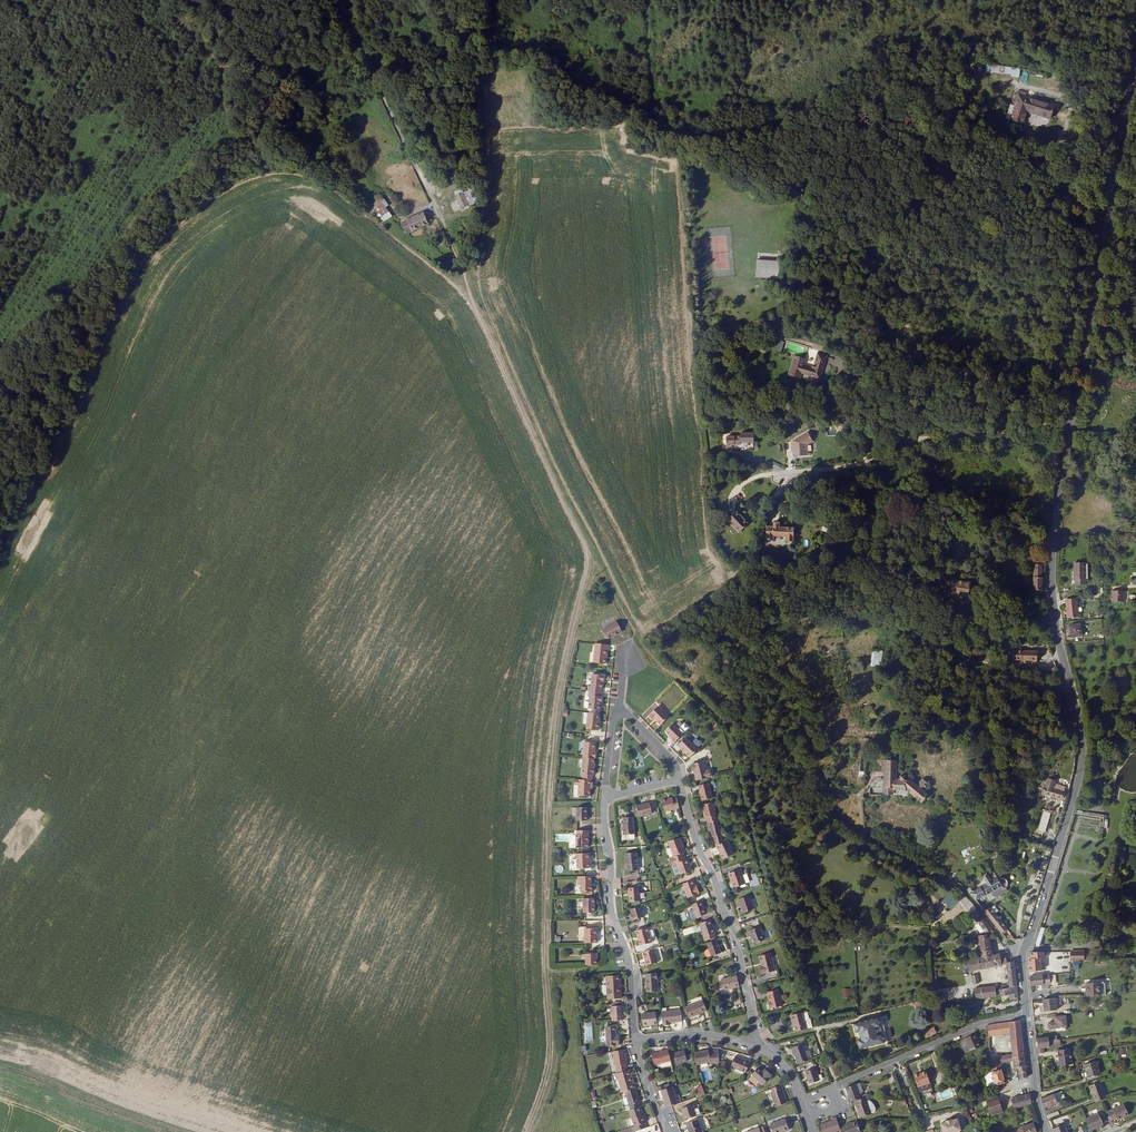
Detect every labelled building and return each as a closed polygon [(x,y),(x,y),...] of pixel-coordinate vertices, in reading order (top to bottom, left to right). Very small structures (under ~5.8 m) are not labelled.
[(1019,76),(1020,68),(984,65),(984,68),(986,69),(985,73),(1019,76)] [(1030,115),(1054,118),(1055,104),(1025,101),(1025,96),(1017,96),(1017,100),(1013,100),(1013,106),(1014,109),(1017,109),(1017,113),(1015,127),(1028,128),(1030,115)] [(1009,112),(1008,126),(1015,127),(1017,113),(1009,112)] [(455,193),(460,210),(470,207),(465,191),(455,193)] [(377,201),(371,206),(383,223),(393,216),(382,202),(380,204),(377,201)] [(430,219),(428,213),(423,216),(423,218),(410,223),(409,220),(405,222),(409,230),(412,229),(413,231),(427,225),(426,223),(429,222),(428,220),(430,219)] [(778,259),(754,257),(753,275),(777,277),(778,259)] [(815,380),(824,357),(814,354),(809,370),(799,366),(801,359),(790,356),(784,374),(795,378),(796,373),(815,380)] [(806,456),(806,443),(813,438),(807,429),(793,438),(793,444),(796,444),(796,450),(796,455),(806,456)] [(744,444),(744,434),(731,434),(730,445),(736,445),(736,446),(741,446),(741,444),(744,444)] [(741,529),(748,519),(735,509),(728,519),(741,529)] [(793,538),(795,524),(781,521),(782,517),(776,516),(775,520),(768,519),(766,533),(773,534),(775,530),(786,532),(786,536),(793,538)] [(1041,578),(1041,566),(1040,566),(1040,564),(1034,564),(1034,566),(1032,567),(1033,591),(1041,591),(1041,578)] [(1084,586),(1084,565),(1072,565),(1073,582),(1075,583),(1075,587),(1084,586)] [(968,596),(970,585),(953,582),(951,594),(967,596),(968,596)] [(1122,603),(1122,593),(1111,593),(1111,595),(1111,604),(1122,603)] [(1077,616),(1075,603),(1069,603),(1070,607),(1065,608),(1066,617),(1077,616)] [(618,631),(613,621),(598,628),(603,638),(607,635),(610,634),(610,635),(618,631)] [(1082,641),(1080,628),(1070,630),(1072,643),(1082,641)] [(600,663),(602,643),(589,642),(587,661),(600,663)] [(881,668),(882,652),(871,651),(871,667),(881,668)] [(1037,663),(1037,651),(1018,651),(1018,662),(1037,663)] [(596,686),(597,679),(599,679),(599,674),(587,673),(585,685),(583,685),(583,689),(584,689),(595,690),(596,686)] [(596,700),(596,695),(596,690),(595,690),(584,689),(583,694),(584,694),(583,707),(595,709),(595,703),(594,703),(594,700),(596,700)] [(654,718),(654,719),(658,723),(666,714),(655,704),(646,714),(650,718),(651,717),(652,716),(654,718)] [(593,721),(593,717),(593,712),(582,711),(580,727),(593,729),(594,721),(593,721)] [(1058,731),(1058,722),(1034,720),(1034,729),(1058,731)] [(676,727),(681,732),(687,725),(683,721),(676,727)] [(670,736),(669,737),(673,740),(681,732),(676,727),(676,725),(673,722),(671,722),(663,729),(668,734),(670,736)] [(692,741),(687,735),(677,743),(688,756),(697,748),(696,746),(692,741)] [(692,741),(696,746),(701,743),(701,741),(700,739),(698,740),(696,737),(692,741)] [(591,757),(591,751),(591,741),(580,741),(579,756),(590,757),(591,757)] [(1064,748),(1076,750),(1076,742),(1057,741),(1057,747),(1064,748)] [(579,764),(579,774),(580,774),(589,775),(590,775),(591,765),(590,765),(590,762),(590,757),(579,756),(579,764)] [(710,775),(708,768),(705,769),(702,760),(690,763),(694,779),(710,775)] [(897,781),(898,761),(883,761),(883,797),(888,797),(888,792),(902,792),(923,804),(928,795),(923,792),(926,788),(923,786),(925,781),(920,779),(917,785),(905,778),(905,776),(900,776),(897,781)] [(589,787),(590,779),(589,779),(580,778),(571,777),(571,783),(575,783),(575,794),(587,795),(588,787),(589,787)] [(1066,791),(1060,789),(1061,785),(1056,784),(1056,781),(1049,779),(1047,786),(1046,785),(1045,788),(1043,787),(1042,790),(1044,791),(1043,793),(1052,796),(1052,797),(1056,798),(1056,797),(1058,798),(1057,799),(1062,800),(1062,799),(1063,799),(1066,791)] [(710,797),(706,783),(697,786),(700,800),(710,797)] [(676,806),(674,795),(666,797),(665,796),(660,797),(662,809),(676,806)] [(649,802),(652,813),(658,811),(656,800),(649,802)] [(716,819),(711,801),(701,804),(702,808),(701,809),(703,817),(705,817),(706,822),(716,819)] [(649,813),(647,802),(632,805),(635,816),(649,813)] [(585,821),(586,807),(575,807),(575,821),(585,821)] [(1048,827),(1053,813),(1048,812),(1044,826),(1048,827)] [(621,827),(619,827),(620,834),(631,832),(630,816),(621,817),(621,822),(621,827)] [(720,834),(718,826),(720,826),(718,818),(716,819),(706,822),(708,830),(709,830),(711,837),(720,834)] [(586,848),(586,838),(585,838),(585,835),(586,835),(586,830),(576,830),(576,835),(570,835),(569,836),(569,842),(570,844),(575,844),(575,848),(586,848)] [(720,834),(713,836),(715,845),(722,842),(721,837),(720,834)] [(665,839),(670,855),(681,851),(676,837),(665,839)] [(731,853),(726,841),(723,842),(722,842),(715,845),(714,845),(717,854),(718,854),(719,857),(731,853)] [(635,869),(633,851),(622,852),(622,863),(624,863),(624,870),(635,869)] [(584,860),(587,859),(587,854),(574,853),(575,870),(587,870),(587,864),(585,864),(584,860)] [(688,869),(684,858),(674,861),(678,873),(688,869)] [(742,883),(737,868),(725,873),(727,878),(728,878),(731,887),(742,883)] [(987,883),(973,893),(970,889),(967,891),(977,902),(985,896),(990,903),(1008,890),(1007,888),(1007,887),(1008,883),(1007,879),(1004,877),(1003,878),(999,876),(996,873),(991,876),(991,875),(989,874),(984,878),(984,879),(987,883)] [(590,894),(590,886),(588,886),(588,877),(575,877),(576,887),(578,887),(579,894),(590,894)] [(679,882),(683,896),(696,891),(694,884),(692,884),(691,878),(679,882)] [(626,892),(626,901),(636,901),(635,887),(625,887),(625,892),(626,892)] [(952,911),(965,897),(961,894),(948,908),(952,911)] [(747,895),(736,899),(741,913),(752,909),(747,895)] [(692,916),(693,916),(703,913),(699,899),(688,903),(690,908),(692,916)] [(592,915),(592,900),(581,900),(581,915),(592,915)] [(641,915),(638,906),(628,909),(629,914),(628,914),(630,919),(641,915)] [(942,919),(947,926),(962,914),(957,907),(942,919)] [(999,919),(996,916),(996,915),(991,908),(985,912),(1002,934),(1004,932),(1006,934),(1007,933),(1006,931),(1008,930),(1008,929),(1002,921),(1004,920),(1001,917),(999,919)] [(970,920),(979,913),(978,910),(969,918),(970,920)] [(712,931),(708,917),(696,922),(702,939),(712,935),(711,931),(712,931)] [(982,927),(986,934),(987,934),(989,932),(992,930),(984,919),(977,923),(982,927)] [(758,925),(748,929),(753,942),(763,938),(758,925)] [(650,941),(645,926),(633,930),(638,945),(650,941)] [(684,936),(694,933),(692,927),(682,930),(684,936)] [(1044,929),(1039,928),(1034,945),(1039,947),(1044,929)] [(595,944),(595,930),(583,930),(583,944),(595,944)] [(979,937),(982,958),(970,960),(971,966),(998,961),(999,966),(1007,964),(1006,954),(992,956),(989,939),(987,939),(987,936),(979,937)] [(718,951),(713,938),(705,941),(707,945),(705,946),(709,955),(718,951)] [(719,945),(720,953),(727,951),(725,944),(719,945)] [(655,961),(651,948),(639,952),(644,965),(655,961)] [(756,956),(759,965),(757,965),(759,974),(772,970),(767,953),(756,956)] [(1043,971),(1043,959),(1046,959),(1046,953),(1032,953),(1033,959),(1029,960),(1030,967),(1030,973),(1034,973),(1034,972),(1043,971)] [(1072,962),(1082,962),(1082,953),(1070,953),(1070,962),(1072,962)] [(595,965),(595,955),(583,955),(583,966),(595,965)] [(972,972),(971,966),(970,960),(963,961),(965,973),(969,973),(972,972)] [(986,969),(999,966),(998,961),(971,966),(972,972),(986,969)] [(1008,969),(1009,979),(1017,978),(1016,973),(1016,970),(1016,968),(1016,967),(1008,969)] [(655,972),(644,973),(644,987),(646,987),(646,990),(656,990),(655,972)] [(990,982),(988,972),(982,974),(984,983),(990,982)] [(619,996),(618,974),(603,975),(603,984),(598,984),(599,994),(604,994),(604,998),(619,996)] [(736,985),(734,974),(718,978),(720,989),(736,985)] [(971,976),(973,985),(980,983),(978,975),(971,976)] [(1044,977),(1045,986),(1052,985),(1051,977),(1051,976),(1044,977)] [(1044,977),(1031,978),(1032,987),(1045,986),(1044,977)] [(1009,979),(1010,985),(1000,986),(1000,990),(1018,987),(1017,978),(1009,979)] [(1088,997),(1102,996),(1101,983),(1087,984),(1088,997)] [(989,988),(990,997),(997,996),(997,997),(1001,996),(1000,991),(997,991),(997,987),(989,988)] [(1018,987),(1000,990),(1000,991),(1001,996),(1001,997),(1010,995),(1011,998),(1019,997),(1018,992),(1018,987)] [(723,996),(727,995),(731,1005),(738,1002),(733,989),(722,993),(723,996)] [(767,1003),(766,1003),(767,1008),(780,1005),(775,989),(765,992),(766,996),(765,996),(766,1000),(767,1003)] [(685,1015),(703,1008),(701,999),(681,1006),(682,1011),(684,1010),(685,1015)] [(1046,1014),(1058,1012),(1058,1007),(1063,1007),(1062,999),(1050,1001),(1044,1001),(1046,1014)] [(621,1018),(621,1004),(608,1005),(608,1019),(615,1019),(621,1018)] [(679,1020),(677,1007),(658,1009),(660,1024),(667,1023),(667,1021),(679,1020)] [(802,1017),(800,1008),(788,1010),(790,1019),(791,1019),(792,1022),(793,1027),(804,1024),(803,1017),(802,1017)] [(654,1022),(653,1011),(646,1011),(640,1012),(639,1012),(641,1024),(654,1022)] [(770,1017),(771,1025),(781,1022),(779,1015),(770,1017)] [(1055,1019),(1056,1024),(1050,1025),(1050,1031),(1057,1030),(1058,1033),(1066,1032),(1066,1029),(1067,1028),(1066,1018),(1055,1019)] [(881,1036),(879,1029),(882,1028),(879,1019),(855,1025),(857,1035),(861,1033),(863,1041),(859,1042),(861,1051),(887,1044),(884,1035),(881,1036)] [(1011,1035),(1013,1054),(1025,1052),(1023,1040),(1021,1022),(987,1026),(988,1028),(990,1037),(1011,1035)] [(584,1023),(585,1041),(593,1040),(592,1023),(584,1023)] [(616,1044),(616,1034),(613,1034),(613,1025),(603,1025),(603,1030),(603,1040),(603,1044),(616,1044)] [(965,1053),(980,1046),(978,1041),(976,1038),(978,1037),(976,1033),(965,1038),(959,1040),(965,1053)] [(1038,1040),(1038,1045),(1038,1050),(1045,1049),(1051,1049),(1050,1044),(1050,1039),(1038,1040)] [(806,1059),(801,1042),(790,1045),(795,1062),(806,1059)] [(670,1062),(666,1047),(650,1052),(653,1064),(660,1063),(661,1066),(663,1066),(670,1064),(670,1062)] [(625,1070),(622,1049),(610,1051),(613,1073),(625,1070)] [(716,1059),(716,1049),(704,1051),(703,1049),(690,1052),(692,1064),(716,1059)] [(682,1050),(672,1052),(675,1061),(685,1059),(682,1050)] [(1061,1063),(1062,1067),(1065,1067),(1067,1067),(1073,1066),(1072,1050),(1058,1052),(1060,1063),(1061,1063)] [(1015,1062),(1026,1061),(1025,1052),(1013,1054),(1013,1056),(1000,1059),(999,1059),(1000,1064),(1003,1064),(1015,1062)] [(743,1070),(748,1060),(732,1053),(728,1063),(743,1070)] [(1020,1069),(1026,1068),(1026,1061),(1015,1062),(1015,1070),(1020,1069)] [(1085,1064),(1089,1078),(1100,1075),(1097,1062),(1085,1064)] [(1000,1064),(992,1066),(990,1067),(992,1072),(994,1071),(994,1072),(1003,1070),(1004,1069),(1003,1064),(1000,1064)] [(817,1079),(812,1066),(803,1069),(808,1083),(817,1079)] [(757,1067),(751,1073),(752,1073),(748,1078),(755,1084),(758,1081),(761,1084),(770,1074),(764,1068),(761,1070),(757,1067)] [(709,1073),(709,1079),(717,1079),(717,1069),(713,1069),(712,1073),(709,1073)] [(627,1078),(625,1070),(613,1073),(618,1091),(621,1091),(632,1087),(629,1078),(627,1078)] [(935,1086),(928,1070),(916,1075),(924,1091),(935,1086)] [(1003,1070),(994,1073),(994,1072),(994,1071),(992,1072),(996,1086),(1006,1084),(1004,1077),(1003,1070)] [(1101,1079),(1091,1083),(1096,1097),(1106,1093),(1102,1081),(1101,1079)] [(861,1096),(860,1090),(861,1090),(859,1082),(845,1087),(843,1089),(844,1093),(846,1097),(844,1098),(846,1102),(848,1102),(854,1099),(861,1096)] [(662,1107),(668,1105),(672,1104),(674,1103),(669,1086),(662,1088),(658,1089),(662,1107)] [(627,1110),(637,1107),(635,1102),(636,1102),(632,1087),(621,1091),(627,1110)] [(697,1098),(705,1095),(702,1087),(694,1090),(697,1098)] [(784,1102),(780,1088),(768,1092),(772,1106),(784,1102)] [(944,1099),(952,1095),(949,1090),(941,1094),(944,1099)] [(1046,1109),(1066,1101),(1063,1092),(1056,1095),(1055,1095),(1042,1100),(1044,1105),(1046,1109)] [(1014,1111),(1032,1106),(1030,1095),(1011,1100),(1014,1111)] [(869,1111),(863,1096),(861,1096),(854,1099),(855,1102),(854,1103),(858,1115),(869,1111)] [(988,1100),(993,1116),(1005,1113),(1004,1108),(1006,1107),(1004,1102),(1002,1103),(1000,1096),(999,1096),(995,1097),(994,1098),(989,1100),(988,1100)] [(691,1108),(690,1105),(680,1108),(683,1119),(698,1114),(695,1106),(691,1108)] [(643,1122),(638,1106),(637,1107),(627,1110),(633,1131),(643,1127),(642,1123),(643,1122)] [(1125,1106),(1108,1112),(1112,1120),(1117,1118),(1118,1120),(1129,1116),(1125,1106)] [(1060,1115),(1058,1109),(1046,1112),(1048,1119),(1060,1115)] [(1099,1115),(1086,1120),(1088,1124),(1091,1131),(1099,1128),(1098,1127),(1103,1125),(1100,1117),(1099,1115)] [(706,1117),(697,1120),(701,1131),(710,1128),(706,1117)] [(834,1117),(830,1118),(831,1121),(824,1123),(818,1125),(821,1131),(834,1131),(839,1130),(839,1129),(837,1124),(834,1117)] [(696,1118),(684,1122),(687,1131),(697,1131),(700,1131),(696,1118)] [(782,1118),(767,1124),(770,1131),(780,1131),(786,1130),(786,1129),(783,1119),(782,1118)] [(952,1122),(951,1121),(945,1123),(945,1124),(940,1125),(942,1131),(960,1131),(961,1131),(957,1120),(952,1122)] [(857,1126),(855,1121),(843,1125),(843,1128),(839,1129),(839,1130),(840,1131),(858,1131),(859,1131),(857,1126)]
